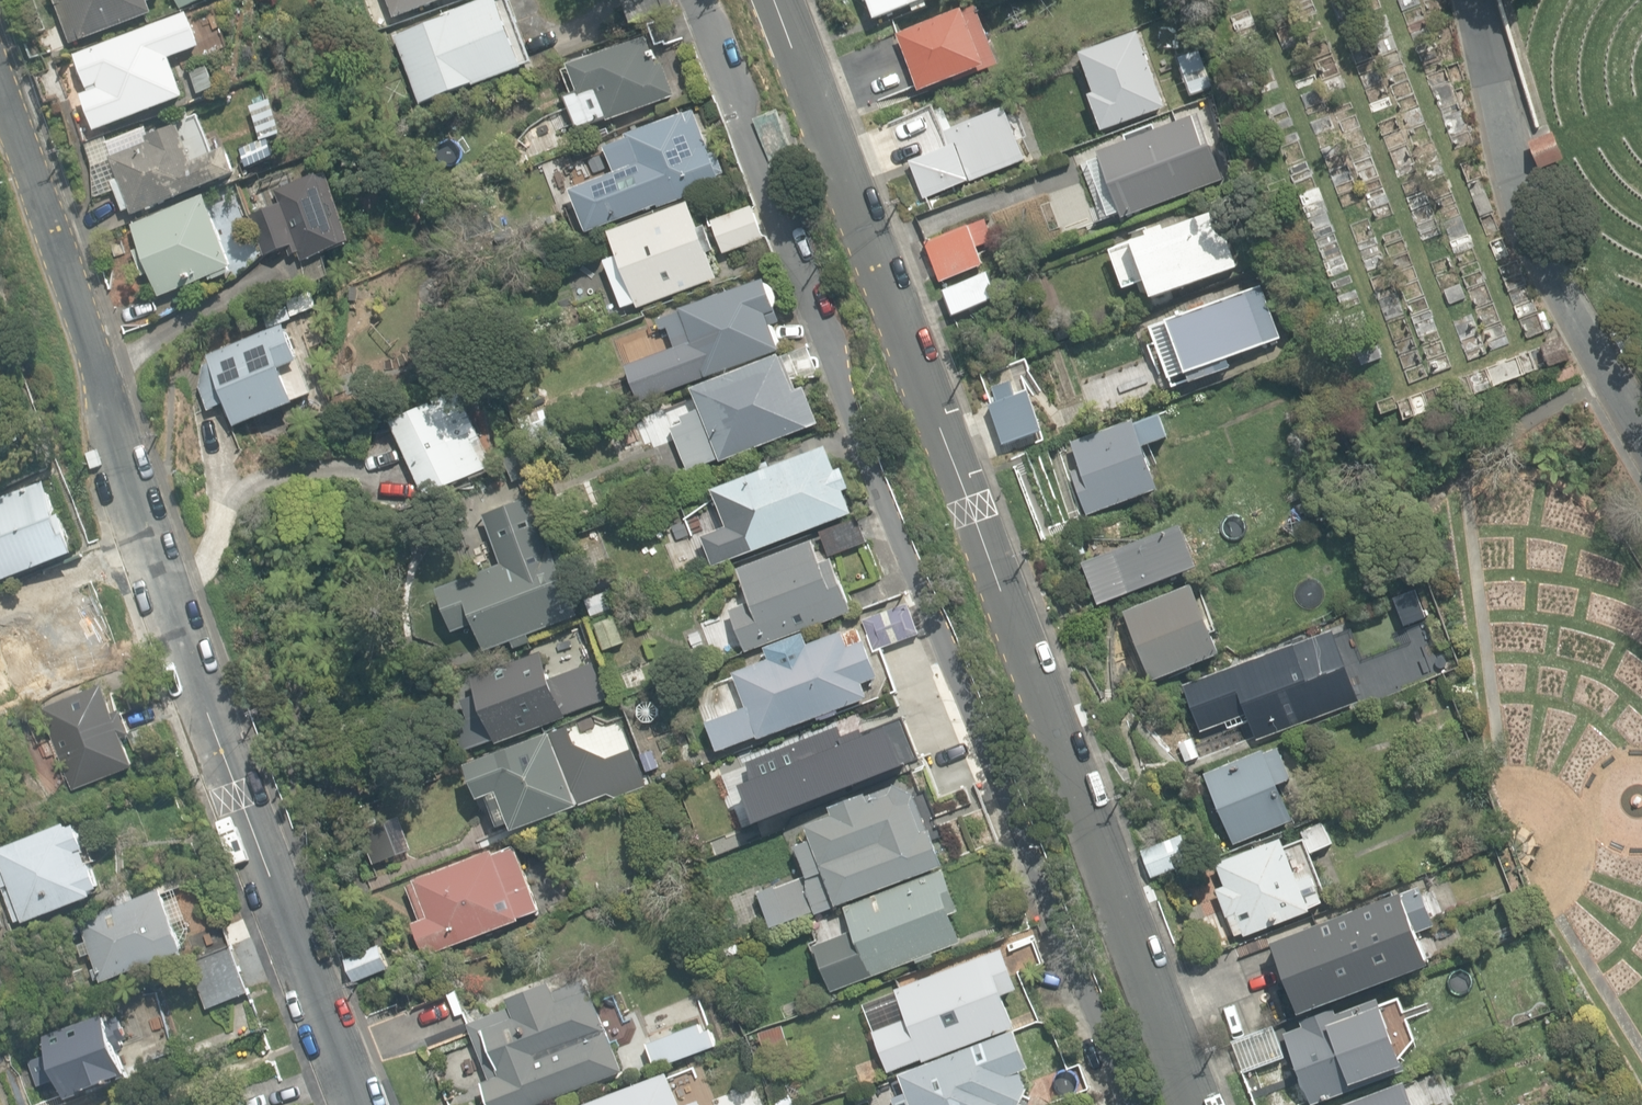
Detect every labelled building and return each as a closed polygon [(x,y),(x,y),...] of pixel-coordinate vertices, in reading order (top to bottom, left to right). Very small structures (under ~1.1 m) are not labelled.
[(72,44),(153,13),(149,1),(153,0),(56,0),(72,44)] [(181,10),(206,0),(177,0),(181,10)] [(395,19),(445,0),(388,0),(395,19)] [(421,105),(476,84),(477,87),(525,69),(499,0),(486,0),(449,14),(450,17),(396,37),(421,105)] [(633,24),(677,6),(674,0),(632,0),(625,3),(633,24)] [(876,18),(913,4),(916,12),(930,6),(928,0),(870,0),(876,18)] [(898,35),(920,94),(999,65),(977,6),(898,35)] [(203,48),(188,12),(73,56),(87,92),(80,95),(95,132),(186,98),(172,60),(203,48)] [(1089,95),(1102,131),(1166,107),(1138,32),(1080,53),(1095,93),(1089,95)] [(597,91),(608,122),(677,98),(664,61),(657,64),(649,39),(571,66),(579,89),(581,96),(597,91)] [(191,71),(199,94),(217,88),(209,65),(191,71)] [(768,157),(770,162),(781,157),(795,152),(779,109),(754,119),(768,157)] [(630,184),(640,210),(654,205),(656,209),(723,185),(719,176),(725,174),(719,157),(717,151),(711,153),(696,110),(695,111),(628,135),(629,139),(606,147),(610,157),(621,188),(630,184)] [(110,156),(133,215),(239,174),(228,147),(214,153),(199,115),(120,145),(122,151),(110,156)] [(1175,122),(1075,154),(1097,222),(1197,190),(1175,122)] [(246,157),(249,166),(271,157),(265,142),(243,151),(246,157)] [(301,253),(304,262),(348,245),(338,218),(340,214),(336,205),(332,204),(321,174),(277,191),(282,203),(249,215),(265,256),(288,247),(291,257),(301,253)] [(150,273),(160,297),(211,277),(213,281),(234,273),(232,269),(236,267),(208,195),(132,224),(141,248),(134,250),(144,275),(150,273)] [(632,290),(638,308),(718,279),(690,201),(610,231),(619,256),(605,261),(618,295),(632,290)] [(1214,206),(1097,245),(1119,310),(1235,271),(1214,206)] [(713,221),(725,253),(764,239),(753,207),(713,221)] [(927,244),(941,281),(984,265),(978,247),(995,241),(988,221),(927,244)] [(943,290),(953,316),(1002,299),(992,273),(943,290)] [(698,355),(706,378),(781,351),(772,326),(781,323),(766,279),(681,309),(682,312),(659,321),(662,330),(669,328),(681,361),(698,355)] [(1258,284),(1139,323),(1158,380),(1277,341),(1258,284)] [(227,403),(236,426),(297,403),(284,367),(302,360),(288,324),(209,354),(218,379),(200,386),(209,410),(227,403)] [(672,427),(689,471),(720,458),(722,461),(819,423),(805,386),(796,385),(792,377),(821,377),(808,344),(694,389),(702,408),(682,416),(684,423),(672,427)] [(392,422),(426,495),(486,468),(475,443),(481,440),(468,411),(444,421),(435,402),(392,422)] [(527,416),(535,437),(552,430),(544,410),(527,416)] [(997,426),(1004,449),(1043,436),(1035,413),(997,426)] [(1072,471),(1087,514),(1160,489),(1144,445),(1168,437),(1161,414),(1137,422),(1136,420),(1073,442),(1076,453),(1076,454),(1075,458),(1077,464),(1080,466),(1081,467),(1082,468),(1072,471)] [(706,537),(716,562),(738,554),(739,556),(853,513),(828,446),(828,447),(786,462),(783,455),(765,461),(768,469),(714,489),(728,528),(706,537)] [(78,552),(68,525),(63,527),(46,481),(0,498),(0,581),(78,552)] [(541,549),(523,500),(483,515),(502,565),(436,590),(453,633),(474,625),(484,652),(511,641),(514,649),(531,643),(527,635),(575,617),(563,584),(572,581),(560,548),(552,551),(550,546),(541,549)] [(820,531),(829,556),(867,542),(858,517),(820,531)] [(1170,528),(1078,561),(1091,600),(1183,567),(1170,528)] [(731,609),(746,651),(853,611),(833,558),(822,562),(814,540),(739,568),(751,602),(731,609)] [(1140,683),(1212,653),(1203,633),(1218,626),(1197,577),(1111,613),(1140,683)] [(590,615),(613,607),(607,590),(584,598),(590,615)] [(25,692),(99,666),(94,652),(95,650),(91,639),(89,639),(89,637),(95,634),(90,620),(83,623),(80,615),(82,613),(77,600),(75,599),(72,592),(43,602),(41,597),(0,612),(0,621),(25,692)] [(866,620),(877,649),(919,634),(908,604),(866,620)] [(596,624),(606,649),(626,642),(616,616),(596,624)] [(1255,741),(1397,691),(1382,649),(1356,658),(1345,626),(1229,667),(1255,741)] [(877,678),(859,629),(843,635),(842,633),(808,646),(804,635),(766,649),(770,660),(733,673),(746,708),(707,722),(718,751),(757,737),(758,739),(867,699),(861,683),(877,678)] [(466,700),(483,745),(496,741),(497,744),(547,725),(568,717),(566,713),(584,707),(583,704),(605,696),(599,681),(577,689),(573,678),(556,684),(547,661),(543,650),(472,677),(479,695),(466,700)] [(17,694),(8,666),(0,669),(0,699),(17,694)] [(44,706),(74,788),(135,766),(125,737),(134,734),(124,709),(116,712),(106,684),(44,706)] [(503,800),(514,828),(547,815),(606,791),(595,764),(578,771),(563,734),(553,738),(550,731),(547,732),(467,765),(480,798),(490,794),(494,804),(503,800)] [(1306,775),(1291,740),(1213,771),(1235,842),(1304,822),(1289,781),(1306,775)] [(611,774),(619,793),(645,783),(637,764),(611,774)] [(760,892),(773,926),(816,910),(817,913),(944,865),(931,829),(928,830),(915,796),(916,794),(895,783),(831,807),(834,814),(808,824),(813,839),(797,846),(808,873),(760,892)] [(18,922),(24,920),(25,921),(97,894),(95,888),(103,885),(95,862),(92,863),(86,848),(89,847),(80,823),(72,827),(70,822),(0,848),(0,888),(11,884),(13,887),(6,890),(18,922)] [(1303,874),(1289,839),(1214,863),(1245,937),(1331,902),(1322,867),(1303,874)] [(414,922),(425,954),(520,920),(519,917),(539,909),(516,846),(495,854),(494,850),(414,879),(416,882),(408,885),(421,919),(414,922)] [(832,991),(960,942),(950,915),(958,911),(942,870),(844,907),(853,930),(815,945),(832,991)] [(1446,922),(1427,882),(1271,937),(1298,1012),(1434,962),(1427,929),(1446,922)] [(80,919),(102,982),(187,951),(164,889),(80,919)] [(190,962),(207,1007),(249,991),(232,946),(223,923),(187,938),(195,960),(190,962)] [(1044,968),(1033,942),(1007,953),(1018,980),(1044,968)] [(346,956),(354,981),(392,968),(383,944),(361,951),(346,956)] [(873,1030),(890,1072),(922,1059),(923,1062),(1016,1025),(1004,995),(1019,989),(1002,945),(894,988),(906,1017),(873,1030)] [(492,1104),(531,1104),(547,1099),(625,1070),(594,987),(591,988),(587,977),(557,989),(554,980),(547,983),(511,997),(514,1005),(470,1022),(491,1078),(483,1081),(492,1104)] [(1373,992),(1230,1046),(1242,1078),(1285,1061),(1299,1099),(1400,1061),(1373,992)] [(61,1077),(68,1096),(129,1074),(120,1049),(131,1045),(120,1015),(108,1019),(106,1013),(45,1035),(51,1051),(29,1059),(38,1085),(61,1077)] [(648,1042),(656,1066),(717,1044),(712,1028),(704,1031),(701,1023),(648,1042)] [(767,1057),(790,1050),(783,1027),(760,1033),(767,1057)] [(896,1104),(1021,1104),(1029,1088),(1027,1087),(1020,1070),(1031,1066),(1016,1028),(900,1073),(907,1092),(892,1097),(896,1104)] [(1044,1104),(1056,1104),(1094,1091),(1083,1063),(1035,1081),(1044,1104)] [(668,1071),(578,1104),(681,1104),(668,1071)] [(1415,1078),(1332,1104),(1426,1104),(1415,1078)] [(796,1096),(780,1101),(781,1104),(799,1104),(796,1096)]
